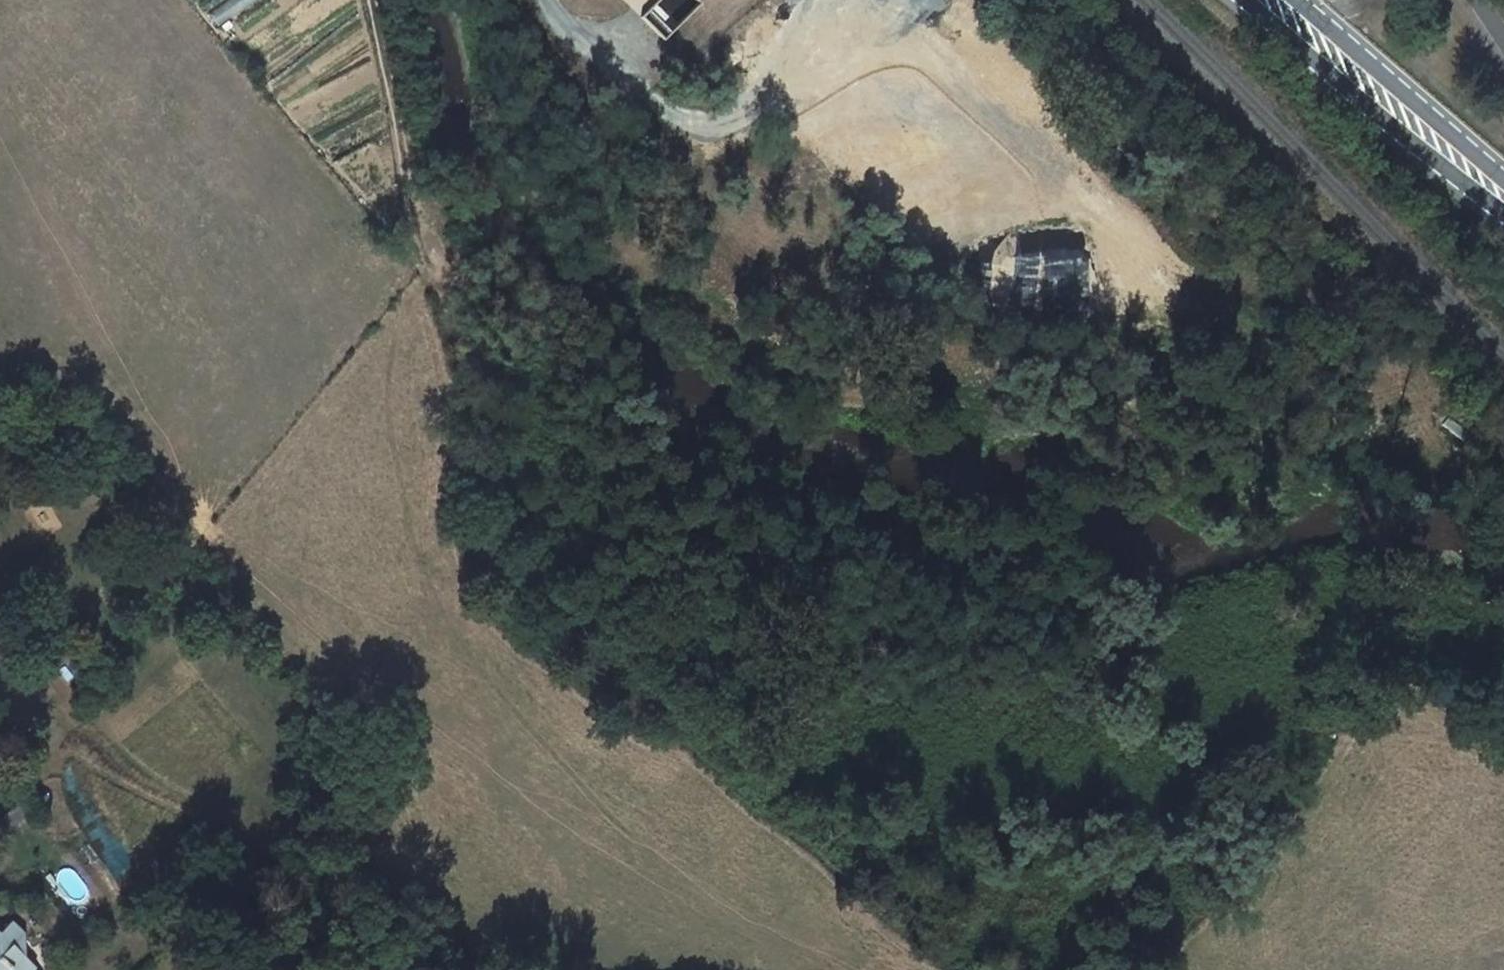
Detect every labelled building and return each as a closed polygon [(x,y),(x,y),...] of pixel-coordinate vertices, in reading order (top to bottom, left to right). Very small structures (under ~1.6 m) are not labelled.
[(700,3),(697,0),(655,0),(639,15),(662,39),(700,3)] [(0,820),(0,826),(7,833),(24,816),(13,806),(0,820)] [(36,968),(24,956),(24,932),(11,920),(0,933),(0,969),(34,969),(36,968)]
